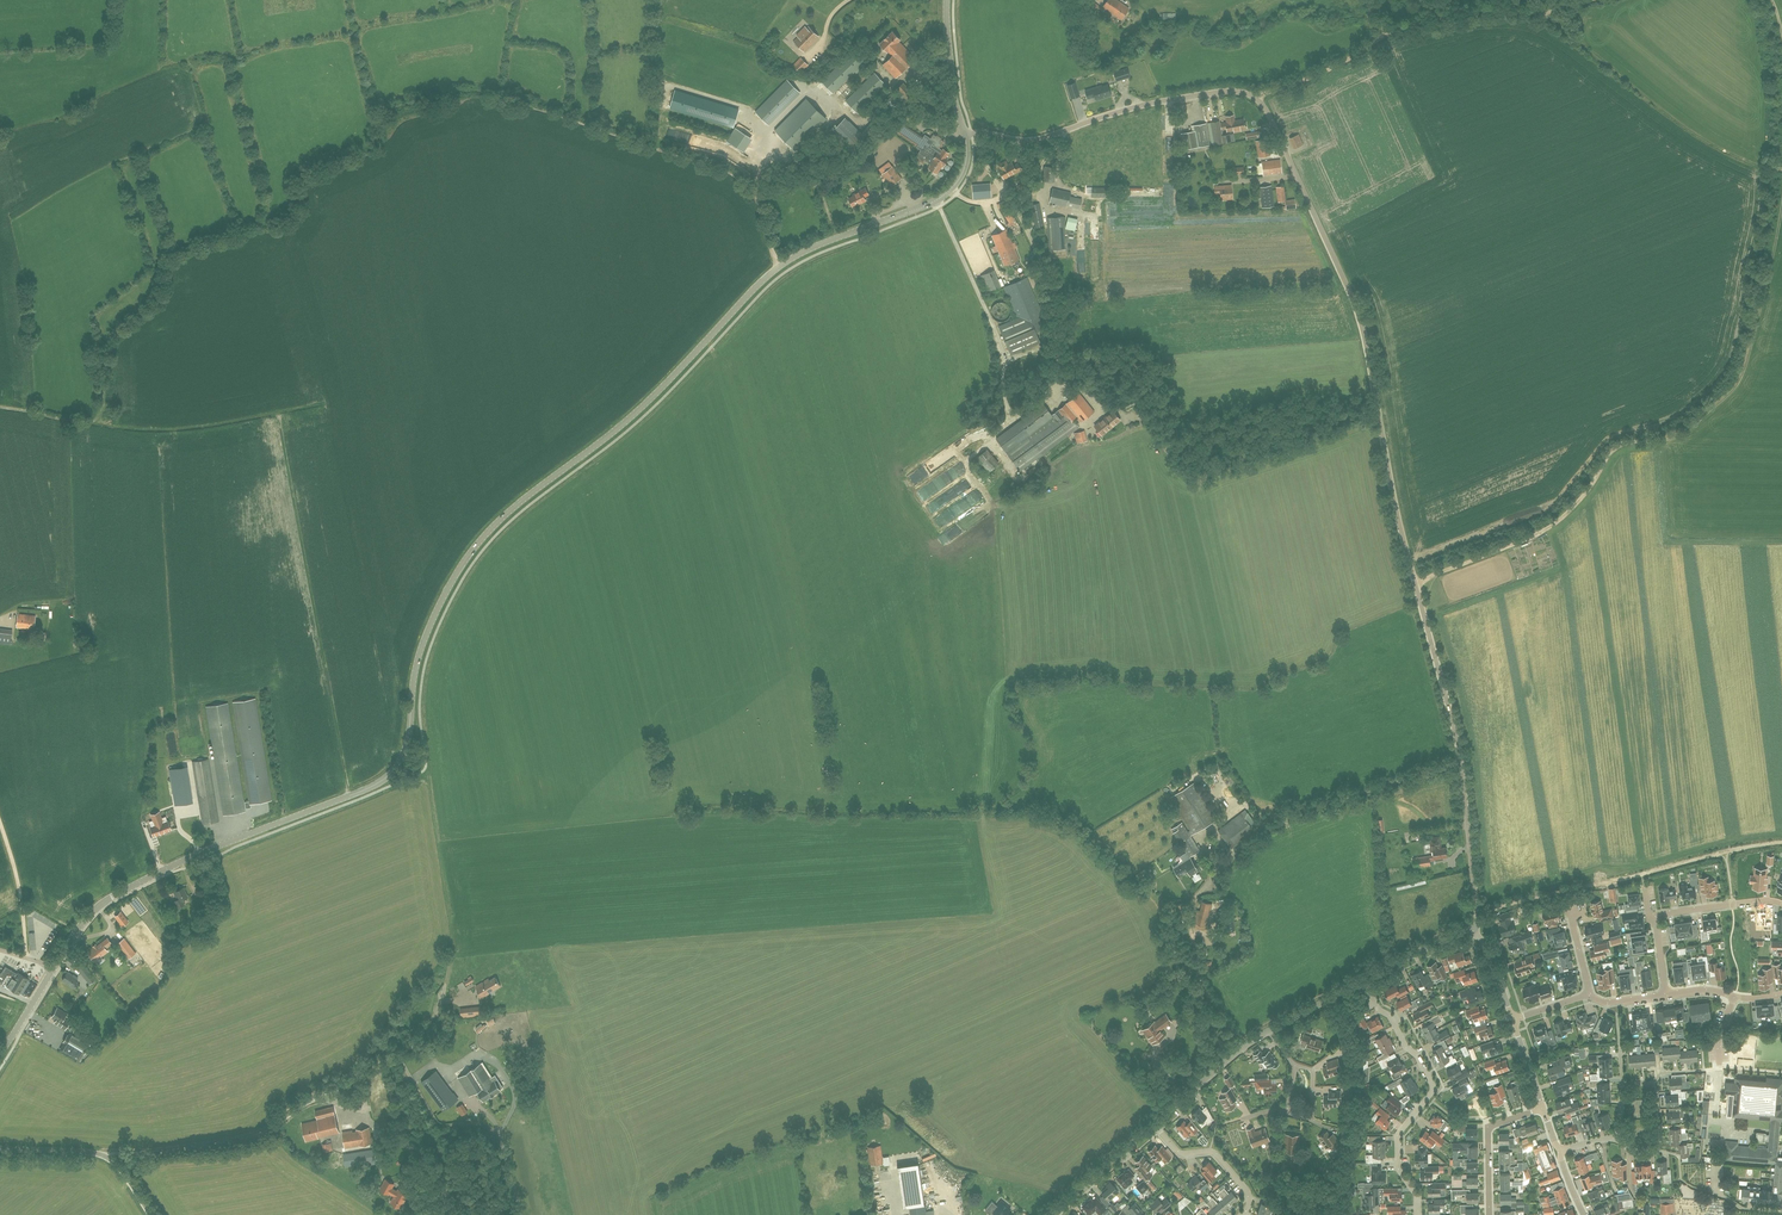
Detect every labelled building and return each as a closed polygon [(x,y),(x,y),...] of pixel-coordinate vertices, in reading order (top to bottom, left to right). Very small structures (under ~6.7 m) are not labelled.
[(1129,8),(1117,0),(1107,0),(1102,6),(1121,19),(1129,8)] [(1102,14),(1105,10),(1093,1),(1090,6),(1102,14)] [(810,28),(808,27),(794,41),(795,43),(802,51),(803,50),(804,52),(819,37),(817,36),(818,35),(810,28)] [(893,56),(883,66),(896,79),(915,59),(901,45),(902,45),(898,42),(900,41),(892,33),(880,45),(887,53),(891,49),(894,52),(892,55),(893,56)] [(821,81),(832,93),(863,63),(853,52),(821,81)] [(801,58),(793,66),(801,73),(808,65),(801,58)] [(1113,72),(1115,77),(1116,80),(1129,76),(1127,68),(1113,72)] [(846,101),(853,109),(856,112),(885,85),(874,73),(846,101)] [(770,126),(801,94),(788,82),(757,113),(770,126)] [(1071,99),(1079,96),(1075,82),(1067,85),(1071,99)] [(898,90),(889,99),(898,109),(908,101),(909,101),(914,96),(903,84),(897,89),(898,90)] [(1096,100),(1101,98),(1111,95),(1107,85),(1097,88),(1097,87),(1085,91),(1088,99),(1094,96),(1096,100)] [(670,108),(733,127),(738,110),(675,91),(670,108)] [(915,104),(918,107),(921,104),(928,112),(934,106),(924,95),(915,104)] [(1073,99),(1080,123),(1088,121),(1081,97),(1073,99)] [(807,100),(776,132),(795,151),(826,119),(807,100)] [(1221,123),(1222,129),(1226,128),(1227,131),(1234,130),(1234,132),(1240,131),(1240,129),(1246,128),(1246,123),(1244,123),(1243,119),(1235,121),(1234,115),(1226,116),(1227,122),(1221,123)] [(844,118),(830,132),(852,153),(866,138),(844,118)] [(1231,141),(1230,135),(1229,134),(1222,135),(1219,120),(1211,122),(1211,123),(1207,123),(1211,145),(1214,144),(1231,141)] [(860,133),(868,140),(878,130),(871,122),(860,133)] [(947,160),(945,158),(948,153),(943,150),(942,151),(938,148),(943,141),(932,134),(930,139),(924,135),(923,137),(899,122),(893,132),(916,147),(915,148),(919,151),(915,158),(923,164),(925,161),(929,164),(930,163),(931,164),(928,168),(936,173),(942,165),(943,166),(947,160)] [(1194,125),(1195,131),(1181,133),(1184,149),(1210,145),(1206,123),(1194,125)] [(751,136),(754,132),(741,124),(739,128),(751,136)] [(1291,138),(1296,148),(1303,145),(1298,135),(1291,138)] [(1259,157),(1270,155),(1267,139),(1255,141),(1259,157)] [(1037,155),(1030,161),(1034,165),(1040,159),(1037,155)] [(1263,175),(1282,172),(1280,159),(1262,161),(1263,175)] [(1004,179),(1013,174),(1021,170),(1017,164),(1013,166),(1011,163),(1007,165),(1005,162),(998,166),(1000,169),(999,170),(1004,179)] [(1054,183),(1056,168),(1045,166),(1043,181),(1054,183)] [(891,186),(901,178),(892,167),(882,174),(891,186)] [(1025,182),(1015,187),(1017,191),(1027,185),(1025,182)] [(991,197),(990,186),(972,187),(973,199),(991,197)] [(1224,189),(1223,186),(1213,187),(1214,195),(1219,194),(1219,198),(1226,198),(1226,200),(1231,199),(1230,189),(1224,189)] [(1262,207),(1274,206),(1271,186),(1259,187),(1262,207)] [(1294,200),(1285,201),(1283,186),(1276,187),(1278,202),(1285,201),(1286,209),(1296,208),(1294,200)] [(1091,187),(1091,197),(1114,197),(1114,187),(1091,187)] [(863,197),(868,195),(865,188),(856,193),(856,194),(848,198),(849,200),(849,201),(850,204),(851,204),(852,206),(859,202),(860,203),(865,201),(863,197)] [(1079,209),(1081,199),(1070,197),(1071,193),(1053,188),(1049,203),(1067,207),(1067,206),(1079,209)] [(1035,228),(1044,226),(1039,203),(1030,205),(1035,228)] [(1015,219),(1008,207),(1006,204),(998,209),(1000,212),(1007,224),(1015,219)] [(1063,216),(1047,217),(1049,250),(1065,249),(1063,216)] [(1077,231),(1078,218),(1068,217),(1067,230),(1077,231)] [(992,235),(997,248),(1004,265),(1019,259),(1006,229),(992,235)] [(988,294),(1001,288),(994,270),(980,276),(988,294)] [(1004,287),(1017,318),(998,326),(1011,355),(1040,342),(1036,333),(1037,333),(1040,328),(1043,325),(1039,315),(1042,314),(1027,277),(1004,287)] [(1044,379),(1040,389),(1046,392),(1050,381),(1044,379)] [(1080,421),(1094,411),(1079,393),(1058,410),(1052,415),(1043,403),(996,439),(1020,471),(1078,427),(1074,421),(1078,418),(1080,421)] [(1103,418),(1110,427),(1119,419),(1112,411),(1103,418)] [(1110,427),(1103,418),(1094,426),(1101,434),(1110,427)] [(1076,443),(1085,441),(1082,431),(1073,433),(1076,443)] [(981,462),(989,472),(995,468),(987,457),(981,462)] [(914,487),(942,466),(938,460),(909,481),(914,487)] [(944,479),(921,490),(925,498),(948,487),(944,479)] [(951,542),(991,515),(985,506),(945,532),(951,542)] [(34,629),(36,616),(18,614),(16,627),(34,629)] [(11,643),(12,630),(0,628),(0,642),(11,643)] [(255,698),(249,699),(241,701),(234,702),(250,801),(245,802),(246,808),(251,807),(251,803),(272,800),(255,698)] [(206,706),(224,814),(245,811),(228,703),(206,706)] [(193,761),(203,824),(219,821),(209,759),(193,761)] [(1179,877),(1188,871),(1190,870),(1189,869),(1192,867),(1191,866),(1194,864),(1189,857),(1199,850),(1190,835),(1218,818),(1195,782),(1170,797),(1190,830),(1188,832),(1182,822),(1171,829),(1186,853),(1183,854),(1187,860),(1173,869),(1179,877)] [(174,798),(175,805),(182,804),(189,803),(187,791),(173,793),(174,798)] [(1245,809),(1227,823),(1218,830),(1231,848),(1255,830),(1253,828),(1258,825),(1245,809)] [(151,829),(154,839),(161,836),(165,835),(172,832),(171,829),(169,826),(168,823),(167,822),(163,823),(162,820),(160,814),(152,817),(154,823),(155,826),(151,828),(152,829),(151,829)] [(177,835),(161,839),(167,860),(183,856),(177,835)] [(1433,847),(1433,849),(1434,855),(1414,858),(1415,868),(1431,865),(1430,859),(1447,856),(1447,854),(1447,851),(1446,852),(1446,847),(1439,848),(1438,841),(1440,839),(1436,836),(1432,837),(1429,841),(1431,847),(1433,847)] [(75,853),(81,862),(85,859),(80,850),(75,853)] [(69,856),(54,864),(72,897),(76,895),(59,863),(66,860),(70,868),(74,865),(69,856)] [(1190,870),(1188,871),(1190,876),(1202,869),(1198,862),(1194,864),(1191,866),(1192,867),(1189,869),(1190,870)] [(1755,871),(1754,877),(1751,876),(1750,883),(1754,883),(1753,889),(1765,890),(1765,884),(1766,884),(1767,879),(1766,879),(1767,872),(1761,872),(1762,871),(1760,871),(1760,872),(1755,871)] [(1714,881),(1709,882),(1708,877),(1700,879),(1702,892),(1706,892),(1707,896),(1716,895),(1716,891),(1718,890),(1717,884),(1715,885),(1714,881)] [(1690,880),(1691,886),(1686,887),(1686,886),(1680,886),(1681,893),(1682,893),(1683,898),(1689,897),(1689,899),(1696,898),(1695,893),(1694,885),(1698,885),(1697,879),(1690,880)] [(182,900),(188,897),(183,888),(175,892),(177,896),(176,896),(178,900),(174,902),(177,908),(185,904),(182,900)] [(1668,891),(1668,888),(1659,890),(1661,903),(1669,902),(1669,898),(1671,898),(1676,897),(1675,890),(1668,891)] [(1637,905),(1641,904),(1640,894),(1628,896),(1629,904),(1625,904),(1626,910),(1637,909),(1637,905)] [(1206,930),(1212,904),(1199,901),(1193,927),(1206,930)] [(1611,909),(1606,911),(1603,911),(1600,901),(1591,904),(1592,908),(1591,908),(1593,914),(1594,914),(1595,917),(1599,916),(1600,920),(1613,917),(1611,909)] [(1183,903),(1176,905),(1181,919),(1187,917),(1183,903)] [(1555,921),(1561,920),(1558,910),(1553,912),(1552,908),(1545,910),(1546,913),(1543,914),(1545,923),(1548,923),(1550,927),(1557,926),(1555,921)] [(1219,924),(1220,933),(1226,932),(1229,931),(1235,930),(1233,922),(1231,922),(1230,919),(1232,918),(1233,918),(1231,909),(1226,910),(1222,911),(1217,912),(1218,921),(1219,920),(1220,920),(1221,924),(1219,924)] [(1499,916),(1500,916),(1501,920),(1500,921),(1502,926),(1500,926),(1502,932),(1501,933),(1502,935),(1503,935),(1503,936),(1507,934),(1508,935),(1512,934),(1511,933),(1515,932),(1512,922),(1511,922),(1510,919),(1518,917),(1515,910),(1499,916)] [(122,926),(129,921),(122,911),(116,915),(120,921),(119,922),(122,926)] [(1636,912),(1633,913),(1630,913),(1622,914),(1624,923),(1629,922),(1630,928),(1644,926),(1643,923),(1644,922),(1644,918),(1643,917),(1642,916),(1638,917),(1637,913),(1637,912),(1636,912)] [(1757,912),(1757,925),(1764,925),(1764,929),(1771,929),(1771,922),(1766,922),(1766,915),(1766,912),(1757,912)] [(1778,916),(1778,926),(1774,926),(1774,933),(1778,933),(1778,929),(1781,929),(1781,916),(1778,916)] [(128,922),(129,924),(127,927),(135,938),(142,933),(131,919),(128,922)] [(1703,920),(1704,929),(1704,931),(1701,932),(1702,940),(1709,939),(1708,929),(1717,928),(1716,925),(1718,925),(1717,921),(1716,921),(1715,919),(1703,920)] [(1691,922),(1683,923),(1685,936),(1693,935),(1693,938),(1698,937),(1697,929),(1692,930),(1691,922)] [(1685,936),(1683,923),(1675,924),(1676,932),(1671,933),(1672,941),(1678,940),(1677,937),(1685,936)] [(1591,936),(1592,940),(1593,943),(1602,941),(1602,938),(1601,934),(1604,933),(1602,925),(1601,925),(1601,924),(1595,926),(1595,927),(1592,927),(1592,926),(1587,928),(1587,929),(1585,929),(1587,937),(1591,936)] [(1567,943),(1564,932),(1560,933),(1559,928),(1546,931),(1549,940),(1555,939),(1557,946),(1563,944),(1564,945),(1565,944),(1567,943)] [(1522,942),(1526,941),(1532,939),(1533,939),(1531,932),(1520,935),(1512,938),(1514,938),(1515,941),(1516,943),(1508,946),(1511,953),(1517,951),(1517,953),(1523,951),(1525,951),(1524,947),(1522,942)] [(1536,939),(1537,939),(1538,942),(1545,940),(1543,932),(1535,933),(1536,939)] [(1632,944),(1633,944),(1646,942),(1646,940),(1647,940),(1646,935),(1645,936),(1645,934),(1637,936),(1636,932),(1626,934),(1627,940),(1632,939),(1632,944)] [(124,938),(118,943),(130,958),(135,953),(124,938)] [(1623,938),(1609,940),(1610,946),(1624,944),(1623,938)] [(111,944),(107,939),(95,948),(94,947),(88,952),(95,961),(108,951),(105,948),(111,944)] [(1646,942),(1632,944),(1633,949),(1629,950),(1630,956),(1640,955),(1639,951),(1647,950),(1647,949),(1648,949),(1648,945),(1646,945),(1646,942)] [(1776,942),(1772,942),(1772,949),(1778,949),(1778,955),(1781,955),(1781,942),(1776,942)] [(1594,946),(1595,950),(1590,951),(1592,960),(1606,956),(1604,952),(1609,951),(1607,943),(1594,946)] [(1569,952),(1568,952),(1564,953),(1563,949),(1555,951),(1556,957),(1560,956),(1563,968),(1573,966),(1571,961),(1570,957),(1569,952)] [(1458,966),(1471,962),(1469,955),(1464,957),(1463,951),(1448,956),(1450,962),(1456,960),(1458,966)] [(1697,962),(1698,964),(1700,978),(1707,977),(1706,972),(1706,966),(1708,965),(1707,956),(1703,957),(1704,961),(1697,962)] [(1518,966),(1515,967),(1518,976),(1531,972),(1529,967),(1534,965),(1531,957),(1516,962),(1518,966)] [(1692,965),(1691,958),(1687,959),(1688,968),(1691,968),(1692,974),(1693,979),(1700,978),(1698,964),(1692,965)] [(1635,962),(1638,979),(1642,978),(1643,986),(1652,985),(1650,970),(1643,971),(1643,966),(1644,966),(1643,961),(1635,962)] [(95,979),(92,976),(81,962),(75,967),(89,984),(95,979)] [(1441,979),(1447,976),(1442,966),(1438,967),(1436,962),(1427,967),(1434,978),(1439,975),(1441,979)] [(1684,980),(1684,977),(1683,970),(1687,969),(1686,962),(1677,963),(1678,967),(1674,968),(1674,969),(1673,969),(1673,973),(1675,973),(1676,982),(1680,981),(1680,982),(1684,982),(1684,980)] [(1726,978),(1724,966),(1718,967),(1718,963),(1710,964),(1711,971),(1716,970),(1717,979),(1726,978)] [(1778,977),(1779,982),(1781,981),(1781,968),(1780,964),(1773,965),(1774,978),(1778,977)] [(18,974),(6,966),(0,975),(0,981),(9,987),(19,993),(28,979),(19,973),(18,974)] [(1605,973),(1604,973),(1597,974),(1598,980),(1599,980),(1600,989),(1610,987),(1609,983),(1614,982),(1612,969),(1604,970),(1605,973)] [(1633,969),(1626,970),(1626,974),(1619,975),(1621,989),(1623,989),(1624,990),(1629,989),(1629,988),(1631,988),(1630,977),(1634,977),(1633,969)] [(1769,988),(1768,983),(1772,982),(1771,969),(1763,970),(1764,974),(1758,975),(1760,989),(1769,988)] [(1432,985),(1428,977),(1426,974),(1423,976),(1420,970),(1412,975),(1418,987),(1424,984),(1426,988),(1432,985)] [(1466,984),(1478,980),(1475,971),(1465,974),(1464,970),(1454,973),(1457,980),(1464,978),(1466,984)] [(1575,975),(1572,975),(1571,971),(1556,975),(1558,981),(1563,979),(1566,989),(1570,988),(1571,989),(1576,988),(1575,984),(1577,984),(1575,975)] [(74,988),(78,983),(75,982),(78,978),(73,975),(68,972),(62,980),(74,988)] [(489,994),(489,993),(501,986),(495,977),(490,981),(488,979),(485,981),(482,983),(476,986),(480,993),(478,994),(480,999),(489,994)] [(1542,997),(1542,998),(1551,996),(1551,995),(1549,987),(1539,990),(1537,984),(1526,988),(1526,990),(1523,991),(1526,1000),(1529,999),(1530,1002),(1531,1002),(1533,1002),(1535,1002),(1536,1000),(1537,999),(1538,999),(1537,996),(1539,995),(1540,996),(1541,995),(1542,997)] [(1398,997),(1400,996),(1406,993),(1408,992),(1405,986),(1398,989),(1396,985),(1384,991),(1388,999),(1397,994),(1398,997)] [(1471,1003),(1484,998),(1481,989),(1471,993),(1470,989),(1460,992),(1463,1000),(1469,998),(1471,1003)] [(1419,1006),(1416,1000),(1410,1002),(1408,997),(1397,1002),(1401,1010),(1411,1005),(1413,1009),(1419,1006)] [(1421,1009),(1413,1013),(1418,1022),(1430,1015),(1427,1009),(1434,1006),(1431,1000),(1419,1006),(1421,1009)] [(1692,1020),(1698,1019),(1699,1019),(1699,1016),(1704,1016),(1704,1019),(1711,1018),(1709,1003),(1690,1005),(1692,1020)] [(1774,1011),(1774,1006),(1773,1004),(1765,1005),(1766,1015),(1770,1015),(1771,1019),(1781,1018),(1779,1010),(1774,1011)] [(1761,1016),(1766,1015),(1765,1005),(1756,1005),(1757,1010),(1757,1013),(1753,1013),(1754,1021),(1761,1020),(1761,1016)] [(1475,1021),(1477,1020),(1478,1024),(1481,1023),(1486,1022),(1484,1018),(1488,1017),(1485,1008),(1480,1010),(1479,1006),(1473,1008),(1466,1010),(1469,1017),(1471,1017),(1472,1021),(1474,1021),(1475,1020),(1475,1021)] [(1684,1013),(1683,1007),(1676,1008),(1677,1018),(1684,1018),(1685,1022),(1689,1021),(1688,1012),(1684,1013)] [(57,1010),(56,1010),(54,1012),(55,1013),(52,1017),(56,1020),(55,1022),(64,1028),(68,1021),(64,1018),(67,1013),(58,1008),(57,1010)] [(1669,1009),(1671,1019),(1677,1018),(1676,1008),(1675,1008),(1669,1009)] [(469,1017),(477,1016),(476,1009),(468,1009),(469,1017)] [(1663,1010),(1663,1009),(1656,1010),(1657,1021),(1665,1020),(1663,1010)] [(1641,1013),(1643,1027),(1646,1027),(1647,1031),(1655,1029),(1653,1017),(1649,1017),(1649,1013),(1646,1013),(1646,1012),(1641,1013)] [(1633,1015),(1634,1020),(1630,1020),(1631,1033),(1640,1032),(1639,1028),(1643,1027),(1641,1013),(1635,1013),(1635,1015),(1633,1015)] [(1143,1030),(1153,1044),(1164,1035),(1160,1029),(1171,1021),(1166,1014),(1155,1022),(1154,1021),(1143,1030)] [(1427,1035),(1436,1030),(1434,1025),(1442,1021),(1439,1014),(1432,1017),(1434,1021),(1423,1027),(1427,1035)] [(1586,1028),(1587,1033),(1591,1032),(1594,1025),(1592,1016),(1587,1018),(1586,1017),(1584,1014),(1577,1016),(1579,1021),(1577,1021),(1579,1026),(1583,1025),(1584,1028),(1586,1028)] [(1373,1032),(1383,1026),(1378,1017),(1366,1023),(1364,1018),(1357,1021),(1362,1029),(1369,1025),(1373,1032)] [(1598,1022),(1597,1026),(1594,1030),(1601,1033),(1602,1030),(1608,1032),(1608,1031),(1609,1032),(1611,1028),(1610,1027),(1613,1022),(1605,1018),(1603,1023),(1601,1023),(1598,1022)] [(1572,1030),(1570,1023),(1569,1022),(1564,1024),(1563,1021),(1554,1024),(1558,1035),(1555,1036),(1557,1041),(1562,1040),(1560,1035),(1567,1033),(1566,1032),(1572,1030)] [(1482,1024),(1481,1024),(1476,1026),(1475,1026),(1477,1035),(1481,1034),(1483,1040),(1494,1036),(1491,1026),(1488,1027),(1486,1023),(1482,1024)] [(1065,1032),(1062,1039),(1066,1040),(1065,1044),(1072,1046),(1074,1043),(1077,1044),(1079,1037),(1080,1038),(1084,1026),(1077,1026),(1075,1031),(1070,1030),(1069,1034),(1065,1032)] [(1556,1044),(1553,1035),(1552,1034),(1549,1035),(1546,1027),(1546,1026),(1545,1026),(1545,1027),(1534,1030),(1534,1031),(1537,1039),(1537,1040),(1537,1039),(1545,1037),(1548,1046),(1556,1044)] [(1475,1027),(1463,1031),(1465,1036),(1476,1032),(1475,1027)] [(1679,1032),(1679,1029),(1675,1030),(1676,1039),(1684,1037),(1683,1031),(1679,1032)] [(1444,1040),(1445,1039),(1450,1036),(1447,1030),(1439,1034),(1436,1030),(1427,1035),(1430,1042),(1436,1039),(1438,1043),(1444,1040)] [(59,1048),(78,1059),(81,1054),(81,1055),(85,1048),(88,1043),(70,1032),(66,1036),(65,1036),(61,1042),(62,1043),(59,1048)] [(1380,1047),(1391,1041),(1390,1039),(1389,1040),(1386,1034),(1378,1038),(1376,1034),(1368,1039),(1370,1043),(1376,1039),(1380,1047)] [(1320,1051),(1323,1041),(1304,1035),(1301,1042),(1307,1044),(1306,1046),(1320,1051)] [(1075,1048),(1073,1054),(1081,1057),(1083,1052),(1086,1053),(1090,1041),(1086,1040),(1080,1038),(1079,1037),(1077,1044),(1075,1048)] [(1343,1050),(1349,1045),(1344,1040),(1339,1045),(1343,1050)] [(1444,1040),(1438,1043),(1439,1047),(1433,1050),(1437,1058),(1446,1053),(1444,1049),(1448,1047),(1444,1040)] [(1481,1045),(1483,1051),(1486,1050),(1488,1056),(1503,1051),(1500,1043),(1495,1045),(1493,1040),(1481,1045)] [(1386,1053),(1394,1049),(1391,1043),(1392,1042),(1391,1041),(1380,1047),(1383,1054),(1377,1057),(1379,1061),(1388,1057),(1386,1053)] [(1638,1054),(1642,1054),(1642,1048),(1645,1049),(1645,1044),(1641,1044),(1640,1047),(1630,1047),(1630,1051),(1638,1051),(1638,1054)] [(1036,1048),(1028,1051),(1029,1052),(1035,1064),(1036,1065),(1036,1064),(1038,1063),(1038,1064),(1039,1063),(1038,1063),(1042,1061),(1041,1058),(1040,1057),(1044,1055),(1040,1045),(1036,1047),(1035,1047),(1036,1048)] [(1671,1048),(1673,1060),(1675,1060),(1675,1058),(1681,1058),(1680,1051),(1680,1047),(1671,1048)] [(1477,1059),(1474,1048),(1469,1050),(1473,1060),(1477,1059)] [(1673,1060),(1671,1048),(1663,1049),(1664,1059),(1670,1058),(1670,1061),(1673,1060)] [(1689,1051),(1690,1064),(1692,1064),(1692,1062),(1698,1061),(1697,1050),(1689,1051)] [(1278,1064),(1276,1061),(1269,1051),(1263,1055),(1260,1051),(1254,1055),(1259,1063),(1263,1060),(1268,1067),(1271,1065),(1273,1068),(1278,1064)] [(1680,1051),(1681,1058),(1681,1062),(1687,1062),(1687,1064),(1690,1064),(1689,1051),(1680,1051)] [(1021,1054),(1017,1056),(1020,1063),(1024,1061),(1027,1068),(1031,1066),(1031,1067),(1031,1066),(1034,1065),(1034,1066),(1034,1065),(1035,1064),(1029,1052),(1022,1056),(1021,1054)] [(1446,1053),(1437,1058),(1440,1065),(1449,1061),(1451,1065),(1458,1061),(1456,1057),(1454,1058),(1452,1055),(1448,1057),(1446,1053)] [(1646,1055),(1647,1065),(1647,1068),(1650,1067),(1650,1065),(1656,1065),(1655,1054),(1646,1055)] [(1600,1061),(1600,1068),(1612,1067),(1612,1058),(1597,1059),(1596,1055),(1589,1056),(1590,1062),(1600,1061)] [(1637,1069),(1639,1068),(1638,1055),(1629,1056),(1630,1067),(1636,1066),(1637,1069)] [(1638,1055),(1639,1068),(1642,1068),(1641,1066),(1647,1065),(1646,1055),(1638,1055)] [(1389,1056),(1383,1060),(1380,1061),(1383,1068),(1389,1065),(1391,1069),(1402,1063),(1401,1063),(1398,1057),(1392,1061),(1389,1056)] [(1570,1057),(1562,1060),(1563,1064),(1548,1069),(1551,1078),(1565,1074),(1563,1068),(1572,1065),(1570,1057)] [(1098,1058),(1090,1066),(1096,1072),(1104,1065),(1098,1058)] [(1327,1062),(1328,1066),(1323,1068),(1327,1077),(1339,1073),(1337,1068),(1341,1067),(1338,1059),(1327,1062)] [(1497,1073),(1509,1069),(1506,1060),(1495,1064),(1494,1060),(1485,1063),(1487,1070),(1495,1067),(1497,1073)] [(470,1096),(477,1091),(484,1101),(501,1090),(501,1089),(503,1087),(498,1079),(495,1081),(495,1080),(494,1080),(483,1062),(458,1078),(470,1096)] [(1402,1063),(1391,1069),(1392,1068),(1394,1072),(1391,1074),(1394,1079),(1401,1076),(1399,1073),(1406,1069),(1405,1067),(1405,1066),(1404,1064),(1403,1064),(1402,1063)] [(1102,1078),(1110,1071),(1104,1065),(1096,1072),(1102,1078)] [(1458,1080),(1470,1074),(1466,1068),(1461,1071),(1458,1065),(1447,1071),(1452,1079),(1456,1076),(1458,1080)] [(1591,1080),(1598,1080),(1598,1077),(1612,1076),(1612,1067),(1600,1068),(1601,1074),(1591,1074),(1591,1080)] [(448,1098),(453,1094),(436,1071),(421,1081),(443,1111),(453,1104),(448,1098)] [(1110,1071),(1102,1078),(1107,1085),(1116,1077),(1110,1071)] [(1056,1074),(1050,1080),(1060,1091),(1069,1083),(1064,1076),(1061,1079),(1056,1074)] [(1678,1078),(1673,1079),(1670,1079),(1670,1088),(1682,1088),(1682,1083),(1686,1082),(1686,1074),(1678,1075),(1678,1078)] [(1234,1084),(1229,1076),(1225,1079),(1229,1087),(1234,1084)] [(1568,1086),(1573,1084),(1570,1076),(1560,1079),(1561,1083),(1554,1085),(1557,1095),(1569,1091),(1568,1086)] [(1107,1085),(1113,1091),(1121,1084),(1116,1077),(1107,1085)] [(1408,1095),(1418,1089),(1415,1084),(1414,1084),(1411,1077),(1403,1081),(1401,1082),(1408,1095)] [(1465,1085),(1469,1083),(1466,1077),(1459,1081),(1461,1085),(1453,1089),(1457,1097),(1463,1094),(1463,1095),(1468,1092),(1465,1085)] [(957,1087),(957,1092),(967,1092),(969,1092),(970,1093),(971,1088),(972,1088),(977,1088),(978,1080),(975,1080),(975,1079),(967,1078),(967,1079),(963,1079),(962,1087),(957,1087)] [(1781,1109),(1781,1099),(1781,1080),(1767,1079),(1767,1082),(1737,1079),(1736,1082),(1727,1081),(1725,1094),(1729,1094),(1727,1116),(1736,1117),(1737,1105),(1781,1109)] [(1257,1089),(1260,1089),(1260,1088),(1264,1088),(1265,1093),(1276,1092),(1276,1083),(1271,1084),(1270,1080),(1259,1081),(1259,1084),(1256,1084),(1256,1086),(1256,1088),(1256,1089),(1257,1089)] [(1598,1080),(1591,1080),(1589,1081),(1590,1087),(1598,1086),(1598,1093),(1610,1092),(1609,1083),(1598,1084),(1598,1080)] [(1396,1081),(1388,1085),(1390,1089),(1398,1085),(1398,1084),(1396,1081)] [(1516,1088),(1519,1087),(1517,1081),(1511,1083),(1512,1087),(1507,1089),(1511,1100),(1519,1097),(1516,1088)] [(1069,1083),(1060,1091),(1065,1097),(1064,1098),(1069,1103),(1076,1096),(1073,1093),(1073,1094),(1071,1092),(1072,1092),(1075,1089),(1069,1083)] [(1505,1096),(1504,1092),(1501,1085),(1494,1087),(1496,1092),(1490,1094),(1494,1105),(1503,1102),(1501,1097),(1505,1096)] [(364,1102),(366,1093),(344,1087),(340,1103),(361,1109),(363,1102),(364,1102)] [(1226,1111),(1233,1107),(1235,1106),(1232,1101),(1236,1099),(1230,1088),(1224,1092),(1226,1096),(1220,1099),(1226,1111)] [(1037,1090),(1032,1094),(1035,1098),(1031,1102),(1036,1107),(1045,1099),(1037,1090)] [(1685,1090),(1677,1091),(1677,1095),(1666,1096),(1666,1105),(1678,1104),(1678,1097),(1685,1097),(1685,1090)] [(1337,1106),(1337,1100),(1341,1099),(1340,1091),(1329,1091),(1329,1095),(1324,1096),(1324,1106),(1337,1106)] [(954,1092),(954,1097),(957,1097),(956,1105),(957,1105),(957,1106),(963,1106),(963,1105),(971,1106),(971,1097),(970,1097),(969,1097),(969,1092),(967,1092),(957,1092),(954,1092)] [(1610,1092),(1598,1093),(1599,1099),(1591,1099),(1591,1105),(1599,1105),(1599,1102),(1610,1101),(1610,1092)] [(1401,1109),(1399,1107),(1402,1104),(1392,1095),(1387,1101),(1390,1104),(1387,1108),(1396,1115),(1401,1109)] [(1403,1097),(1403,1098),(1399,1100),(1404,1104),(1410,1099),(1408,1095),(1403,1097)] [(1045,1099),(1036,1107),(1041,1112),(1049,1104),(1045,1099)] [(1084,1106),(1081,1103),(1077,1099),(1073,1103),(1067,1109),(1071,1114),(1072,1115),(1075,1113),(1078,1117),(1087,1109),(1085,1106),(1084,1106)] [(1559,1113),(1565,1111),(1566,1115),(1581,1110),(1578,1103),(1571,1105),(1569,1099),(1556,1103),(1559,1113)] [(1703,1100),(1702,1114),(1708,1115),(1710,1101),(1703,1100)] [(1378,1109),(1380,1105),(1373,1101),(1371,1104),(1378,1109)] [(284,1112),(293,1106),(290,1102),(281,1108),(284,1112)] [(458,1107),(462,1116),(469,1112),(465,1103),(458,1107)] [(1045,1118),(1046,1117),(1050,1114),(1053,1117),(1057,1113),(1049,1104),(1041,1112),(1045,1118)] [(1777,1154),(1781,1121),(1781,1109),(1737,1105),(1736,1117),(1771,1120),(1769,1134),(1758,1133),(1757,1141),(1769,1142),(1768,1149),(1753,1147),(1753,1146),(1750,1146),(1750,1147),(1738,1146),(1738,1144),(1738,1142),(1726,1141),(1725,1158),(1774,1163),(1775,1154),(1777,1154)] [(318,1120),(335,1115),(333,1106),(315,1110),(318,1120)] [(1388,1124),(1390,1121),(1383,1115),(1386,1112),(1380,1107),(1376,1113),(1380,1117),(1376,1122),(1385,1129),(1389,1124),(1388,1124)] [(1204,1114),(1201,1110),(1199,1108),(1192,1114),(1193,1115),(1192,1116),(1192,1117),(1193,1118),(1194,1119),(1195,1119),(1196,1119),(1200,1123),(1204,1120),(1208,1124),(1213,1119),(1209,1111),(1204,1114)] [(1675,1112),(1669,1112),(1667,1112),(1668,1122),(1679,1121),(1679,1116),(1684,1116),(1683,1108),(1674,1108),(1675,1112)] [(1082,1121),(1079,1123),(1081,1125),(1085,1129),(1092,1123),(1096,1120),(1092,1116),(1093,1115),(1090,1112),(1087,1109),(1078,1117),(1082,1121)] [(991,1110),(984,1122),(992,1127),(996,1129),(1002,1124),(997,1121),(998,1121),(996,1120),(997,1119),(999,1115),(991,1110)] [(1608,1122),(1610,1121),(1608,1114),(1600,1116),(1599,1112),(1594,1114),(1598,1126),(1601,1125),(1602,1128),(1609,1126),(1608,1122)] [(335,1115),(318,1120),(302,1123),(306,1141),(319,1138),(318,1137),(339,1132),(335,1115)] [(1443,1130),(1449,1123),(1438,1115),(1437,1117),(1434,1115),(1430,1120),(1433,1122),(1431,1124),(1436,1128),(1438,1126),(1443,1130)] [(1580,1125),(1578,1120),(1577,1116),(1572,1117),(1574,1124),(1564,1127),(1567,1136),(1578,1132),(1576,1126),(1580,1125)] [(1585,1127),(1586,1130),(1587,1134),(1595,1131),(1592,1121),(1588,1122),(1586,1118),(1582,1119),(1578,1120),(1580,1125),(1581,1128),(1585,1127)] [(1101,1129),(1111,1140),(1116,1134),(1114,1132),(1111,1129),(1114,1126),(1109,1121),(1106,1123),(1106,1124),(1101,1129)] [(1184,1121),(1177,1127),(1179,1130),(1178,1132),(1184,1139),(1188,1135),(1187,1134),(1189,1133),(1191,1135),(1193,1133),(1197,1130),(1192,1123),(1190,1121),(1186,1124),(1184,1121)] [(1467,1138),(1477,1137),(1477,1128),(1467,1128),(1467,1124),(1458,1125),(1458,1131),(1467,1131),(1467,1138)] [(1515,1136),(1518,1135),(1524,1133),(1523,1131),(1527,1130),(1528,1135),(1538,1132),(1536,1124),(1531,1126),(1531,1124),(1522,1127),(1521,1126),(1513,1129),(1515,1136)] [(1671,1137),(1687,1136),(1687,1132),(1685,1133),(1681,1133),(1681,1128),(1685,1128),(1687,1128),(1687,1124),(1675,1125),(1675,1129),(1670,1129),(1671,1137)] [(359,1146),(372,1143),(369,1127),(356,1130),(356,1131),(352,1132),(352,1130),(342,1132),(345,1148),(355,1146),(355,1145),(359,1144),(359,1146)] [(1253,1147),(1269,1141),(1265,1128),(1255,1132),(1253,1127),(1247,1129),(1249,1134),(1248,1134),(1253,1147)] [(1111,1140),(1101,1129),(1095,1134),(1095,1133),(1092,1136),(1097,1142),(1100,1139),(1105,1145),(1111,1140)] [(1433,1131),(1430,1134),(1426,1131),(1420,1138),(1431,1147),(1434,1142),(1440,1146),(1444,1140),(1433,1131)] [(1341,1144),(1336,1137),(1333,1133),(1330,1136),(1327,1132),(1319,1137),(1326,1148),(1332,1144),(1335,1148),(1341,1144)] [(1298,1153),(1299,1135),(1285,1134),(1283,1152),(1298,1153)] [(1516,1138),(1514,1138),(1509,1138),(1509,1134),(1500,1134),(1500,1144),(1509,1143),(1514,1143),(1518,1143),(1516,1138)] [(1373,1149),(1385,1149),(1385,1141),(1377,1141),(1377,1136),(1369,1136),(1370,1143),(1373,1143),(1373,1149)] [(1676,1144),(1682,1144),(1682,1139),(1688,1139),(1687,1136),(1671,1137),(1671,1145),(1676,1144)] [(1201,1138),(1198,1143),(1201,1146),(1206,1146),(1208,1141),(1205,1138),(1201,1138)] [(1723,1140),(1704,1139),(1704,1144),(1710,1144),(1709,1151),(1715,1152),(1715,1147),(1718,1147),(1719,1144),(1723,1144),(1723,1140)] [(1523,1148),(1523,1152),(1528,1151),(1527,1148),(1529,1147),(1532,1146),(1534,1145),(1532,1140),(1529,1141),(1523,1144),(1523,1148)] [(1534,1147),(1536,1152),(1540,1163),(1549,1159),(1550,1161),(1553,1160),(1551,1154),(1552,1154),(1553,1152),(1551,1149),(1550,1148),(1549,1147),(1550,1146),(1549,1142),(1547,1142),(1546,1141),(1538,1144),(1534,1146),(1534,1147)] [(324,1152),(333,1150),(331,1142),(322,1144),(324,1152)] [(1025,1153),(1026,1152),(1032,1158),(1042,1149),(1036,1143),(1030,1148),(1027,1144),(1021,1149),(1025,1153)] [(1464,1143),(1464,1147),(1464,1150),(1464,1151),(1469,1151),(1469,1156),(1478,1156),(1478,1146),(1474,1146),(1469,1146),(1469,1143),(1464,1143)] [(1676,1144),(1677,1152),(1681,1152),(1682,1157),(1689,1156),(1689,1151),(1687,1151),(1687,1147),(1693,1146),(1693,1143),(1682,1144),(1676,1144)] [(883,1163),(880,1146),(868,1147),(871,1165),(883,1163)] [(1158,1163),(1162,1159),(1165,1162),(1171,1157),(1162,1146),(1158,1149),(1155,1146),(1148,1152),(1158,1163)] [(1426,1154),(1426,1148),(1419,1148),(1419,1154),(1416,1154),(1416,1162),(1428,1162),(1428,1154),(1426,1154)] [(345,1166),(375,1162),(373,1149),(343,1154),(345,1166)] [(1042,1149),(1032,1158),(1037,1164),(1035,1165),(1039,1169),(1045,1164),(1041,1160),(1047,1155),(1042,1149)] [(1377,1157),(1386,1157),(1385,1149),(1373,1149),(1373,1154),(1370,1154),(1370,1162),(1377,1162),(1377,1157)] [(1500,1160),(1515,1159),(1515,1155),(1510,1155),(1510,1151),(1500,1151),(1500,1160)] [(1777,1154),(1775,1154),(1774,1163),(1776,1163),(1775,1180),(1772,1180),(1771,1184),(1773,1185),(1773,1192),(1760,1190),(1760,1187),(1748,1186),(1748,1189),(1743,1189),(1742,1199),(1753,1200),(1773,1201),(1774,1202),(1777,1203),(1777,1205),(1779,1207),(1781,1208),(1781,1155),(1777,1154)] [(1152,1175),(1150,1172),(1147,1169),(1151,1166),(1143,1156),(1136,1162),(1139,1165),(1136,1168),(1146,1180),(1152,1175)] [(1575,1160),(1578,1168),(1587,1164),(1585,1161),(1589,1159),(1587,1156),(1584,1157),(1575,1160)] [(1306,1157),(1297,1157),(1297,1172),(1303,1172),(1303,1169),(1306,1169),(1306,1157)] [(1500,1168),(1508,1168),(1510,1168),(1510,1163),(1515,1163),(1515,1159),(1500,1160),(1500,1168)] [(1549,1159),(1540,1163),(1541,1164),(1538,1165),(1540,1170),(1544,1168),(1545,1171),(1556,1167),(1553,1160),(1550,1161),(1549,1159)] [(1203,1167),(1205,1169),(1202,1172),(1205,1176),(1210,1181),(1215,1177),(1221,1172),(1218,1169),(1216,1170),(1209,1161),(1208,1162),(1207,1161),(1204,1163),(1205,1164),(1203,1167)] [(1626,1164),(1622,1165),(1622,1161),(1612,1161),(1613,1167),(1612,1167),(1612,1171),(1613,1171),(1613,1176),(1619,1175),(1620,1179),(1627,1179),(1627,1171),(1626,1164)] [(1672,1182),(1671,1174),(1667,1174),(1666,1161),(1657,1162),(1658,1173),(1664,1173),(1664,1183),(1672,1182)] [(1286,1172),(1289,1165),(1283,1162),(1280,1169),(1286,1172)] [(1478,1162),(1468,1162),(1461,1162),(1461,1166),(1467,1166),(1467,1171),(1478,1170),(1478,1162)] [(918,1163),(897,1166),(903,1208),(924,1205),(918,1163)] [(1578,1168),(1580,1174),(1589,1170),(1587,1164),(1578,1168)] [(1643,1165),(1643,1177),(1644,1177),(1644,1180),(1650,1180),(1651,1182),(1655,1182),(1654,1170),(1651,1170),(1651,1164),(1643,1165)] [(1637,1177),(1643,1177),(1643,1165),(1635,1165),(1635,1171),(1632,1171),(1632,1184),(1637,1183),(1637,1181),(1637,1177)] [(1373,1183),(1386,1183),(1386,1173),(1381,1174),(1381,1166),(1373,1166),(1373,1174),(1372,1174),(1373,1183)] [(1433,1173),(1439,1173),(1439,1166),(1426,1167),(1426,1170),(1421,1170),(1421,1179),(1433,1179),(1433,1173)] [(1124,1171),(1120,1174),(1116,1178),(1124,1188),(1132,1181),(1130,1179),(1134,1176),(1129,1169),(1125,1172),(1124,1171)] [(1549,1178),(1543,1181),(1544,1184),(1551,1182),(1551,1183),(1561,1179),(1557,1169),(1547,1173),(1549,1178)] [(1603,1182),(1601,1174),(1589,1177),(1589,1176),(1582,1178),(1586,1188),(1592,1186),(1592,1185),(1603,1182)] [(1179,1175),(1172,1181),(1178,1188),(1185,1182),(1179,1175)] [(1203,1190),(1209,1185),(1204,1179),(1201,1181),(1196,1175),(1193,1179),(1187,1184),(1193,1191),(1199,1185),(1203,1190)] [(1467,1186),(1478,1186),(1478,1178),(1468,1178),(1467,1181),(1463,1181),(1463,1186),(1467,1185),(1467,1186)] [(392,1194),(394,1190),(391,1189),(394,1184),(386,1179),(380,1189),(388,1194),(389,1193),(392,1194)] [(1149,1187),(1144,1181),(1136,1187),(1142,1193),(1149,1187)] [(1515,1181),(1510,1181),(1500,1181),(1501,1189),(1510,1189),(1510,1184),(1515,1184),(1520,1184),(1520,1185),(1521,1185),(1523,1185),(1523,1184),(1523,1181),(1515,1181)] [(1555,1194),(1565,1190),(1563,1186),(1564,1186),(1563,1181),(1562,1182),(1562,1181),(1551,1185),(1555,1194)] [(1440,1189),(1445,1189),(1445,1182),(1433,1182),(1433,1186),(1429,1187),(1429,1196),(1440,1195),(1440,1189)] [(1102,1193),(1108,1201),(1118,1192),(1110,1183),(1107,1186),(1108,1188),(1102,1193)] [(1606,1197),(1604,1190),(1602,1187),(1597,1189),(1597,1190),(1588,1193),(1591,1201),(1600,1198),(1601,1199),(1606,1197)] [(1221,1191),(1232,1204),(1238,1199),(1232,1192),(1229,1194),(1224,1188),(1221,1191)] [(1379,1188),(1373,1188),(1370,1188),(1370,1194),(1365,1194),(1366,1206),(1375,1206),(1375,1204),(1379,1204),(1379,1188)] [(1398,1188),(1393,1188),(1385,1188),(1385,1195),(1390,1195),(1390,1200),(1402,1200),(1402,1192),(1398,1192),(1398,1188)] [(392,1194),(394,1195),(391,1202),(400,1208),(408,1195),(398,1189),(396,1192),(394,1190),(392,1194)] [(1180,1199),(1184,1196),(1177,1190),(1174,1193),(1180,1199)] [(1556,1196),(1557,1199),(1562,1198),(1562,1199),(1568,1197),(1565,1190),(1555,1194),(1556,1196)] [(1220,1201),(1226,1209),(1232,1204),(1221,1191),(1218,1193),(1222,1199),(1220,1201)] [(1478,1193),(1470,1193),(1465,1193),(1465,1197),(1463,1197),(1463,1201),(1468,1201),(1478,1201),(1478,1193)] [(1512,1202),(1516,1202),(1516,1198),(1512,1198),(1511,1194),(1501,1194),(1501,1204),(1512,1203),(1512,1202)] [(1160,1201),(1158,1198),(1150,1205),(1156,1212),(1158,1209),(1161,1212),(1171,1204),(1165,1197),(1160,1201)] [(1209,1201),(1207,1197),(1199,1204),(1201,1207),(1206,1203),(1211,1209),(1208,1211),(1212,1214),(1219,1214),(1220,1213),(1209,1201)] [(1557,1199),(1559,1204),(1560,1207),(1570,1203),(1568,1197),(1562,1199),(1562,1198),(1557,1199)] [(1092,1212),(1093,1213),(1094,1213),(1095,1213),(1096,1213),(1097,1213),(1099,1214),(1106,1209),(1096,1198),(1093,1201),(1091,1199),(1082,1206),(1089,1214),(1092,1212)] [(1213,1198),(1209,1201),(1220,1213),(1226,1209),(1220,1201),(1218,1204),(1213,1198)] [(1435,1200),(1435,1204),(1429,1204),(1429,1213),(1440,1212),(1440,1208),(1445,1207),(1444,1199),(1435,1200)] [(1008,1211),(1010,1209),(1001,1201),(992,1212),(995,1214),(1012,1214),(1008,1211)] [(1259,1209),(1274,1214),(1278,1204),(1270,1201),(1268,1205),(1262,1203),(1259,1209)] [(1113,1212),(1116,1209),(1119,1206),(1121,1204),(1120,1203),(1119,1204),(1117,1203),(1114,1206),(1112,1203),(1108,1207),(1113,1212)] [(1662,1214),(1671,1214),(1675,1214),(1675,1203),(1662,1203),(1662,1214)] [(1134,1204),(1130,1207),(1128,1204),(1122,1209),(1127,1214),(1128,1214),(1131,1212),(1133,1214),(1139,1214),(1142,1213),(1134,1204)] [(1479,1209),(1469,1209),(1469,1204),(1461,1204),(1461,1213),(1467,1213),(1467,1214),(1479,1214),(1479,1209)] [(1609,1207),(1607,1204),(1598,1208),(1598,1209),(1595,1210),(1596,1214),(1595,1214),(1605,1214),(1607,1214),(1605,1209),(1609,1207)] [(1406,1210),(1401,1210),(1400,1206),(1388,1206),(1388,1212),(1394,1212),(1394,1214),(1406,1214),(1406,1210)]
